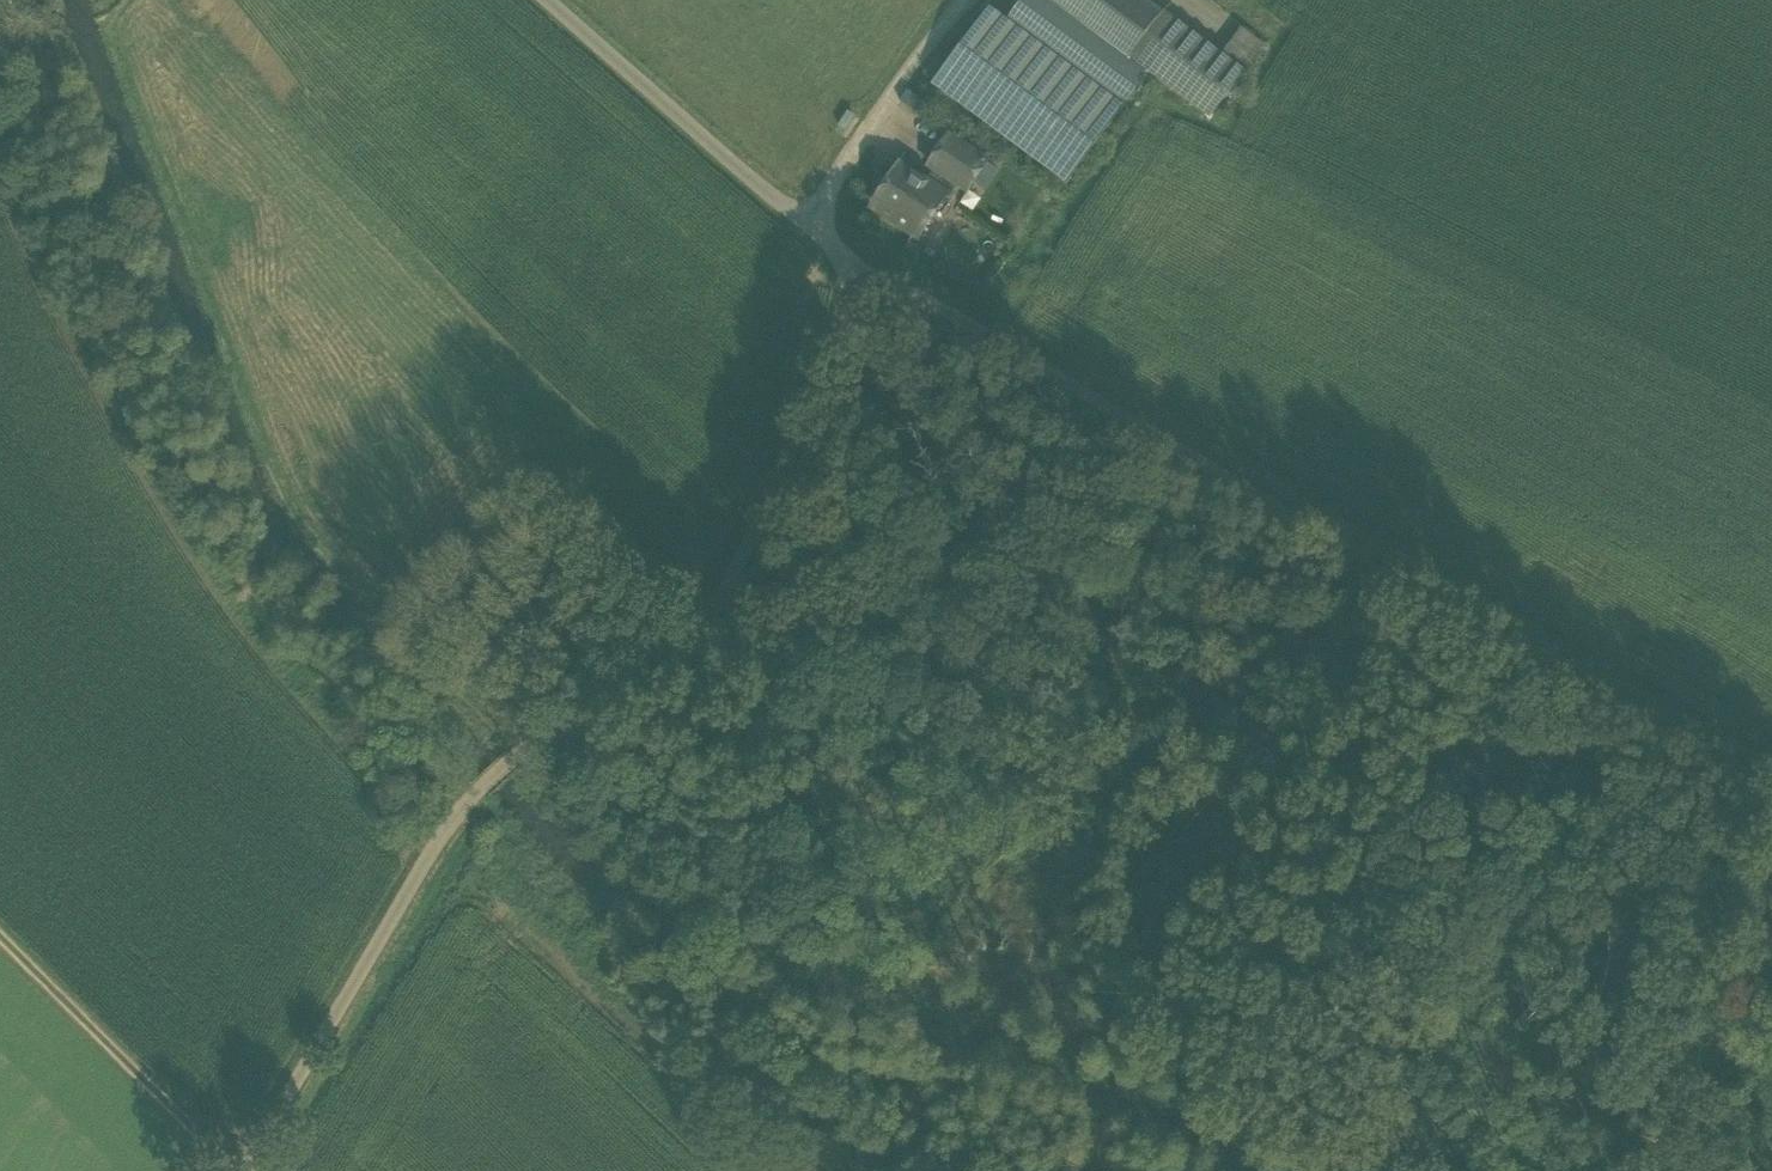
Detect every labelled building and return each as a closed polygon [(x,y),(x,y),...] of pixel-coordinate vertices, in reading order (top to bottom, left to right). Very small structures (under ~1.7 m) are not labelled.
[(1050,0),(1023,0),(1007,21),(1123,106),(1148,73),(1129,58),(1050,0)] [(1144,0),(1050,0),(1129,58),(1162,13),(1144,0)] [(1123,106),(1007,21),(988,7),(932,84),(1066,183),(1124,107),(1123,106)] [(1163,12),(1162,13),(1129,58),(1148,73),(1210,118),(1243,71),(1220,54),(1163,12)] [(1220,54),(1243,71),(1264,45),(1240,28),(1220,54)] [(934,170),(961,187),(968,192),(988,163),(948,136),(928,166),(934,170)] [(871,207),(914,235),(924,220),(930,223),(946,198),(952,202),(961,187),(934,170),(927,181),(902,166),(891,183),(888,181),(871,207)] [(920,239),(930,223),(924,220),(914,235),(920,239)]
